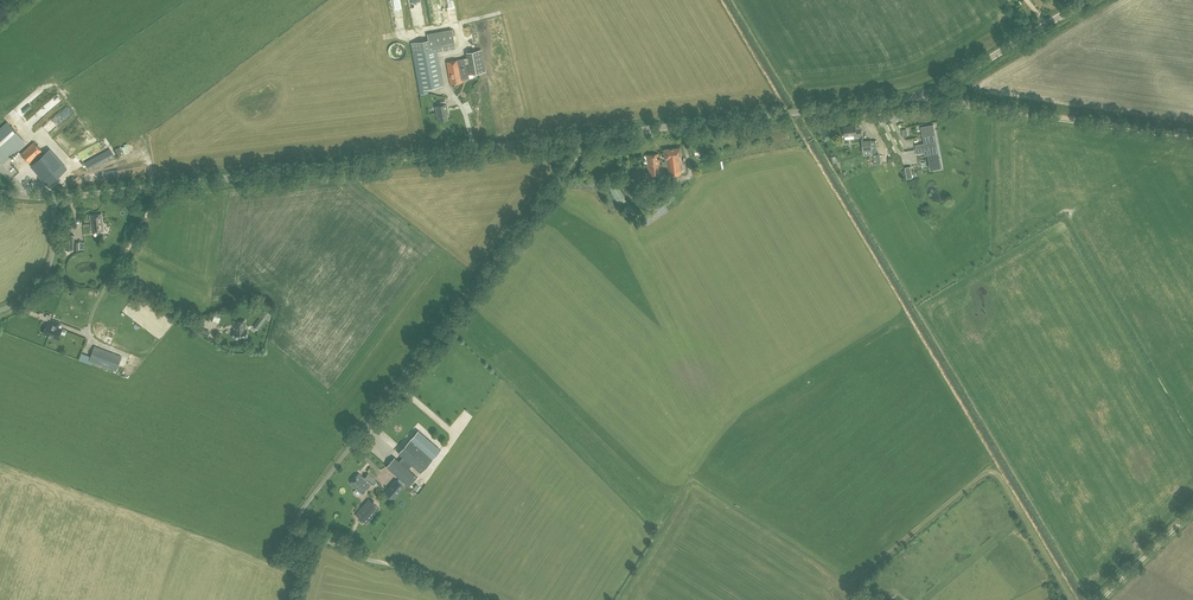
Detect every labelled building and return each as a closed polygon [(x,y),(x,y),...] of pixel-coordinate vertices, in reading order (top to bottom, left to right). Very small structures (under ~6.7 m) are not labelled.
[(434,11),(444,9),(443,0),(436,0),(433,0),(434,11)] [(413,52),(420,94),(428,93),(427,88),(443,85),(437,51),(456,48),(452,30),(428,35),(429,40),(411,43),(413,52)] [(394,60),(396,60),(397,60),(398,60),(399,60),(401,60),(402,59),(403,59),(404,58),(405,57),(406,55),(406,53),(406,52),(406,51),(406,48),(405,47),(404,46),(404,45),(403,44),(402,43),(400,43),(399,42),(398,42),(396,42),(395,42),(394,43),(393,43),(392,44),(391,45),(390,46),(389,48),(388,49),(388,50),(388,52),(388,53),(389,54),(389,55),(390,57),(391,57),(392,58),(393,59),(394,60)] [(446,62),(450,84),(463,82),(462,79),(469,78),(469,74),(485,71),(481,49),(466,52),(468,62),(465,63),(464,58),(459,59),(446,62)] [(435,106),(438,121),(448,119),(447,115),(449,115),(447,104),(435,106)] [(34,117),(28,123),(34,129),(40,124),(34,117)] [(62,126),(62,121),(59,121),(59,120),(54,120),(54,125),(48,125),(49,130),(51,129),(51,131),(58,130),(58,126),(62,126)] [(1,165),(26,143),(21,137),(7,122),(0,128),(0,163),(1,165)] [(937,145),(933,124),(923,126),(926,144),(921,145),(921,143),(915,144),(916,149),(937,145)] [(854,135),(854,137),(862,136),(861,129),(856,130),(855,125),(844,126),(845,136),(854,135)] [(862,140),(863,150),(864,155),(872,154),(872,149),(871,139),(862,140)] [(21,154),(29,163),(42,151),(34,142),(21,154)] [(916,149),(917,153),(922,152),(922,151),(927,150),(930,167),(941,165),(937,145),(916,149)] [(667,166),(668,176),(681,174),(680,157),(681,157),(680,147),(664,149),(665,159),(666,159),(666,161),(662,161),(662,167),(667,166)] [(88,169),(90,171),(115,158),(114,155),(110,148),(84,162),(88,169)] [(53,152),(50,149),(42,155),(40,157),(31,165),(48,185),(52,182),(67,168),(53,152)] [(646,155),(649,176),(661,174),(658,153),(646,155)] [(624,167),(626,179),(643,177),(643,170),(640,170),(639,165),(624,167)] [(607,184),(619,205),(627,200),(624,196),(625,196),(615,179),(607,184)] [(646,184),(648,190),(656,187),(654,182),(651,183),(651,182),(646,184)] [(643,194),(646,200),(662,192),(661,191),(664,190),(662,186),(660,187),(643,194)] [(90,215),(92,232),(104,231),(102,213),(90,215)] [(65,250),(79,250),(79,242),(75,242),(75,235),(65,234),(65,250)] [(270,314),(265,311),(256,322),(255,324),(253,327),(257,330),(258,331),(258,330),(260,327),(270,314)] [(47,323),(43,333),(58,339),(62,329),(58,327),(60,322),(52,319),(50,324),(47,323)] [(245,320),(234,321),(234,331),(233,331),(234,338),(248,337),(247,330),(246,330),(245,320)] [(210,331),(196,326),(194,332),(208,337),(210,331)] [(89,361),(116,371),(122,357),(94,346),(89,361)] [(399,461),(395,457),(386,466),(409,486),(417,477),(408,469),(412,465),(421,473),(441,450),(418,430),(398,453),(403,457),(399,461)] [(350,483),(363,494),(375,479),(368,473),(364,478),(359,473),(350,483)] [(393,498),(403,486),(396,479),(385,492),(386,492),(383,495),(389,500),(392,497),(393,498)] [(357,513),(367,522),(380,508),(370,499),(357,513)]
